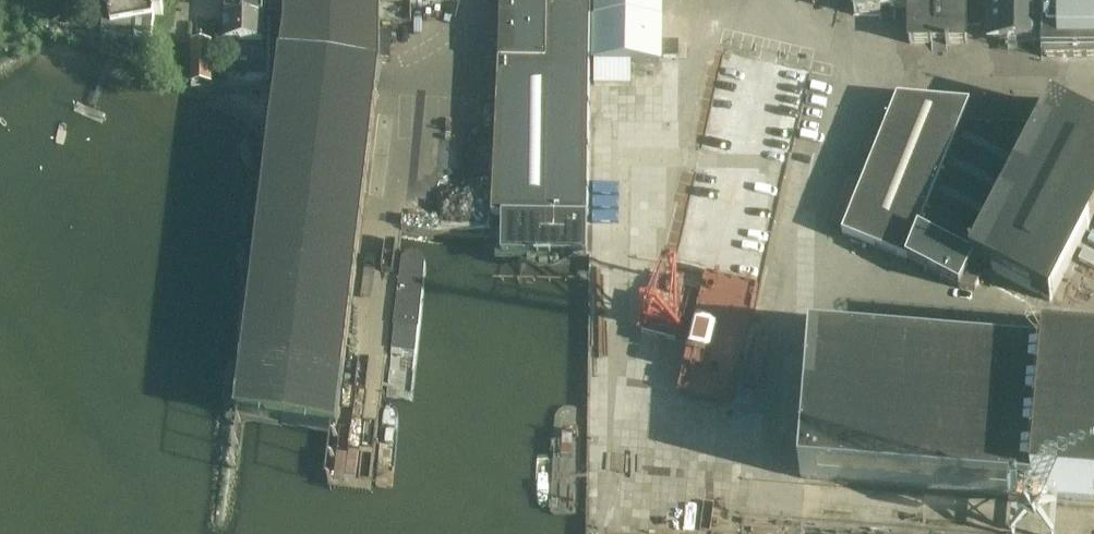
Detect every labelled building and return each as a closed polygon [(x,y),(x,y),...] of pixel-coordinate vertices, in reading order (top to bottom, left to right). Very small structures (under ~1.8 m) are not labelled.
[(108,35),(135,37),(134,40),(152,41),(154,16),(163,17),(164,9),(155,8),(156,0),(112,0),(108,35)] [(262,16),(263,0),(225,0),(225,15),(262,16)] [(236,418),(336,430),(380,68),(380,5),(411,5),(411,0),(284,0),(284,25),(281,46),(236,418)] [(494,218),(587,220),(592,0),(500,0),(499,57),(497,57),(494,218)] [(592,64),(594,64),(594,86),(631,86),(631,64),(660,65),(663,65),(664,0),(594,0),(594,20),(592,20),(592,64)] [(855,14),(881,14),(881,6),(894,6),(894,8),(909,8),(909,44),(946,44),(946,47),(949,47),(949,44),(966,44),(966,0),(855,0),(855,14)] [(988,31),(999,42),(1027,42),(1044,42),(1044,58),(1093,57),(1093,0),(988,0),(988,31)] [(262,41),(262,16),(225,15),(225,41),(262,41)] [(210,41),(191,41),(191,69),(210,69),(210,41)] [(897,99),(842,236),(907,262),(960,290),(961,290),(975,292),(983,276),(971,270),(974,263),(1050,303),(1093,218),(1093,129),(1052,107),(1049,111),(1042,107),(897,99)] [(1045,353),(1044,363),(812,344),(801,480),(1093,504),(1093,357),(1045,353)]
